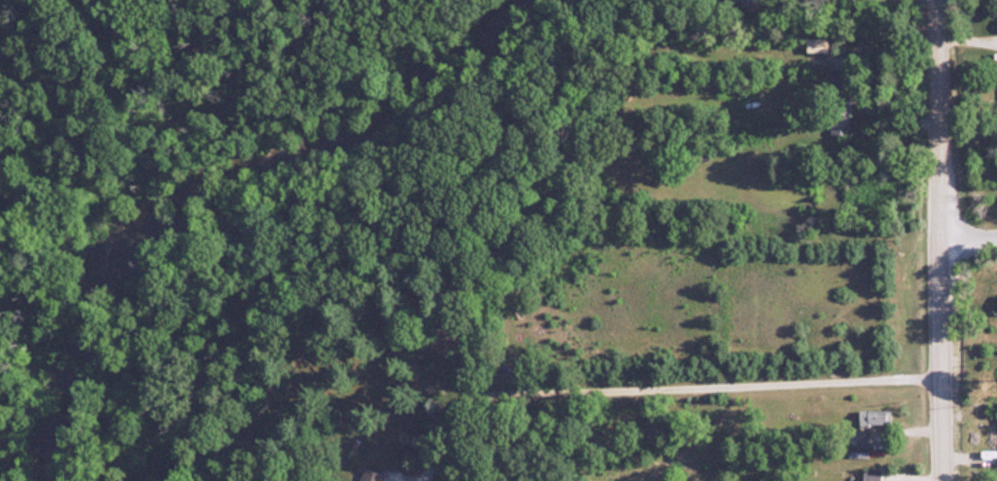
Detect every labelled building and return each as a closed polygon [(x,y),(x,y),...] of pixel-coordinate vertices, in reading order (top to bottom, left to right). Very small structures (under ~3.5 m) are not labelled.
[(829,52),(829,38),(806,38),(806,52),(829,52)] [(889,411),(859,411),(859,426),(889,426),(889,411)] [(869,449),(869,430),(849,430),(849,449),(869,449)] [(389,475),(367,470),(365,480),(388,480),(389,475)] [(862,472),(862,480),(881,480),(881,472),(862,472)]
